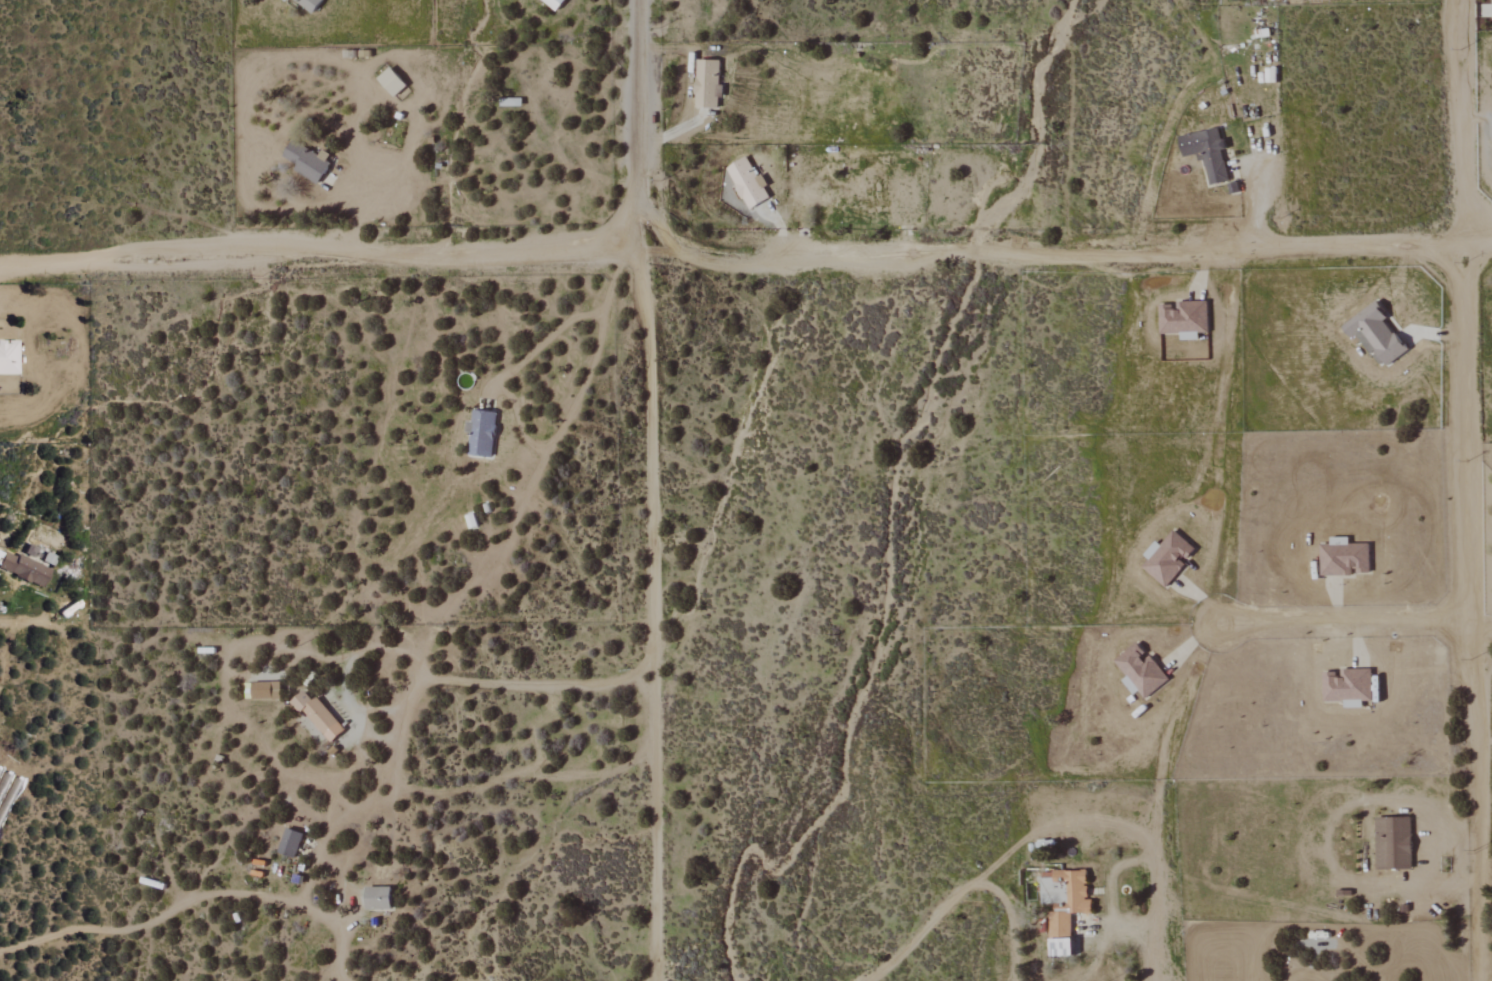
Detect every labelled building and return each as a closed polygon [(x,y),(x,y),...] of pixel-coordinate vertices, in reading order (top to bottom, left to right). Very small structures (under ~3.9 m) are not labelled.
[(313,13),(322,0),(294,0),(313,13)] [(556,11),(565,0),(543,0),(556,11)] [(719,60),(696,59),(695,107),(718,108),(719,60)] [(1183,157),(1202,154),(1207,185),(1228,181),(1223,149),(1224,149),(1221,128),(1179,135),(1183,157)] [(330,161),(291,141),(282,156),(297,164),(293,171),(318,184),(330,161)] [(725,168),(749,210),(770,197),(764,187),(765,187),(747,155),(725,168)] [(1159,305),(1160,334),(1180,333),(1180,340),(1199,340),(1199,333),(1209,332),(1208,301),(1175,302),(1175,304),(1159,305)] [(1342,325),(1351,339),(1358,334),(1379,368),(1406,352),(1386,319),(1388,318),(1378,302),(1342,325)] [(17,375),(17,340),(0,341),(0,376),(17,375)] [(492,457),(497,412),(473,410),(472,422),(466,421),(464,432),(470,433),(468,455),(492,457)] [(1142,567),(1166,588),(1186,565),(1183,562),(1195,549),(1174,530),(1160,545),(1156,541),(1143,555),(1148,559),(1142,567)] [(1370,544),(1349,544),(1349,537),(1331,538),(1331,544),(1321,544),(1321,576),(1355,575),(1355,573),(1370,572),(1370,544)] [(16,554),(14,558),(0,552),(0,569),(41,587),(49,568),(16,554)] [(1115,661),(1128,676),(1122,681),(1134,695),(1139,691),(1145,699),(1170,679),(1151,655),(1148,657),(1137,643),(1115,661)] [(1363,707),(1363,701),(1372,701),(1372,669),(1342,669),(1342,677),(1337,677),(1336,672),(1323,672),(1323,701),(1344,701),(1344,708),(1363,707)] [(281,698),(280,682),(251,683),(252,699),(281,698)] [(345,729),(315,697),(312,700),(303,690),(291,702),(329,744),(345,729)] [(1377,870),(1412,869),(1411,817),(1376,818),(1377,870)] [(277,852),(294,858),(303,834),(286,828),(277,852)] [(1050,957),(1072,956),(1071,914),(1092,914),(1091,900),(1087,900),(1086,870),(1040,872),(1041,904),(1053,904),(1053,912),(1049,912),(1050,957)] [(366,910),(392,909),(391,887),(365,887),(366,910)]
